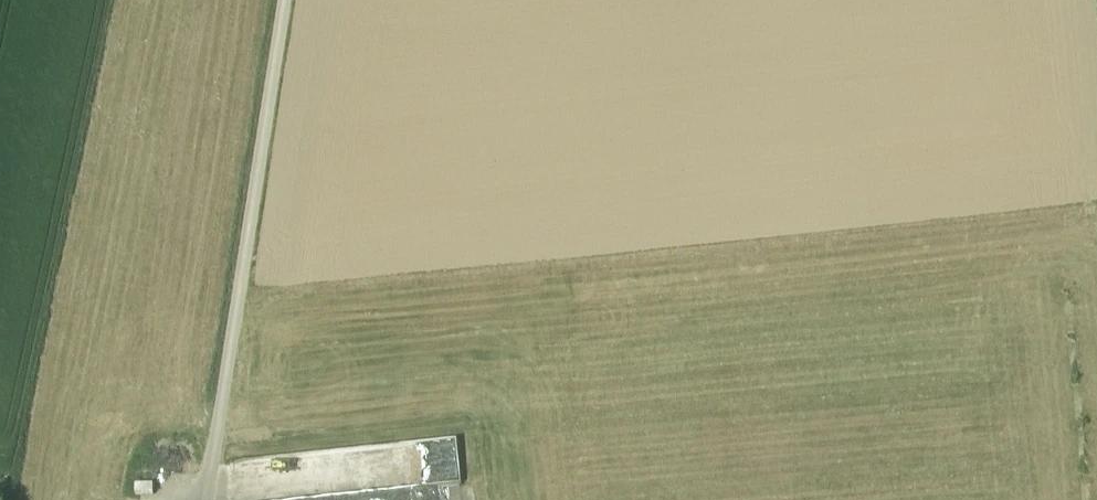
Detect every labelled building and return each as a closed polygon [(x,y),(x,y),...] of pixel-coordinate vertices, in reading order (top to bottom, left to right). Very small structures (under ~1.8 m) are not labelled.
[(402,493),(300,499),(449,499),(448,486),(459,485),(456,442),(390,446),(391,464),(400,463),(402,493)]
